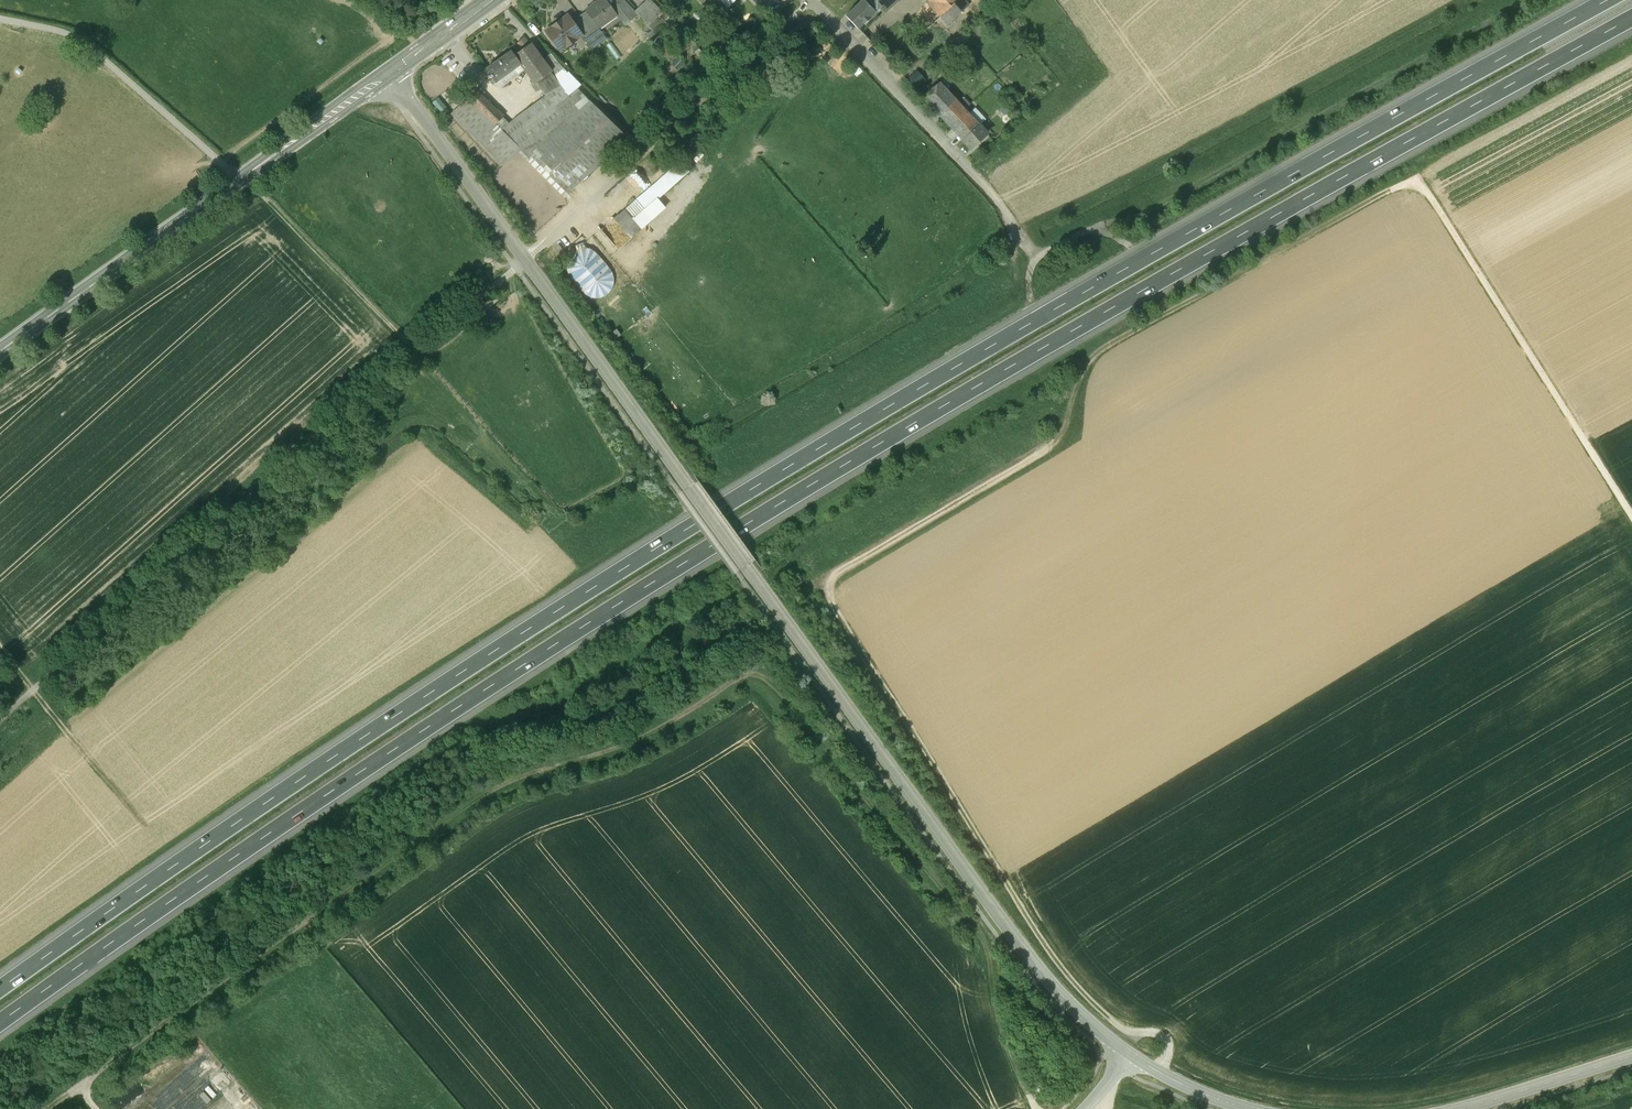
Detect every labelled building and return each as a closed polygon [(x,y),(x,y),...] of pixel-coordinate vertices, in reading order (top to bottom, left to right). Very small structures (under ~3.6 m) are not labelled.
[(605,0),(599,0),(584,10),(585,11),(598,28),(616,15),(609,6),(605,0)] [(615,2),(629,22),(639,15),(634,11),(624,0),(618,0),(615,2)] [(634,11),(639,15),(649,25),(660,14),(662,12),(651,0),(645,0),(634,11)] [(865,0),(862,0),(846,16),(858,29),(864,23),(865,24),(870,19),(869,18),(876,12),(875,11),(865,0)] [(875,11),(881,5),(876,0),(865,0),(875,11)] [(881,5),(889,13),(903,0),(887,0),(881,5)] [(929,1),(927,3),(947,25),(961,12),(955,5),(960,0),(928,0),(929,1)] [(629,22),(615,2),(609,6),(616,15),(624,26),(629,22)] [(598,28),(585,11),(578,16),(599,44),(606,39),(598,28)] [(660,14),(649,25),(654,31),(666,20),(660,14)] [(567,15),(546,31),(558,48),(564,44),(566,47),(576,40),(574,37),(579,33),(580,33),(572,21),(567,15)] [(599,44),(578,16),(572,21),(580,33),(579,33),(591,50),(599,44)] [(522,65),(536,83),(537,82),(551,72),(553,71),(543,58),(532,42),(514,55),(522,65)] [(496,83),(522,65),(514,55),(511,50),(485,68),(496,83)] [(551,53),(543,58),(553,71),(560,65),(551,53)] [(435,65),(427,80),(450,93),(458,77),(435,65)] [(534,153),(538,156),(583,115),(551,72),(537,82),(536,83),(545,96),(516,116),(509,124),(503,117),(495,125),(520,151),(528,159),(534,153)] [(979,125),(939,83),(923,98),(962,140),(979,125)] [(467,97),(495,125),(503,117),(475,90),(467,97)] [(495,125),(467,97),(451,114),(503,167),(520,151),(495,125)] [(583,115),(538,156),(570,186),(624,137),(592,106),(583,115)] [(979,125),(962,140),(971,149),(987,134),(979,125)] [(680,165),(647,190),(653,199),(686,173),(680,165)] [(640,197),(617,216),(635,237),(658,219),(640,197)]
